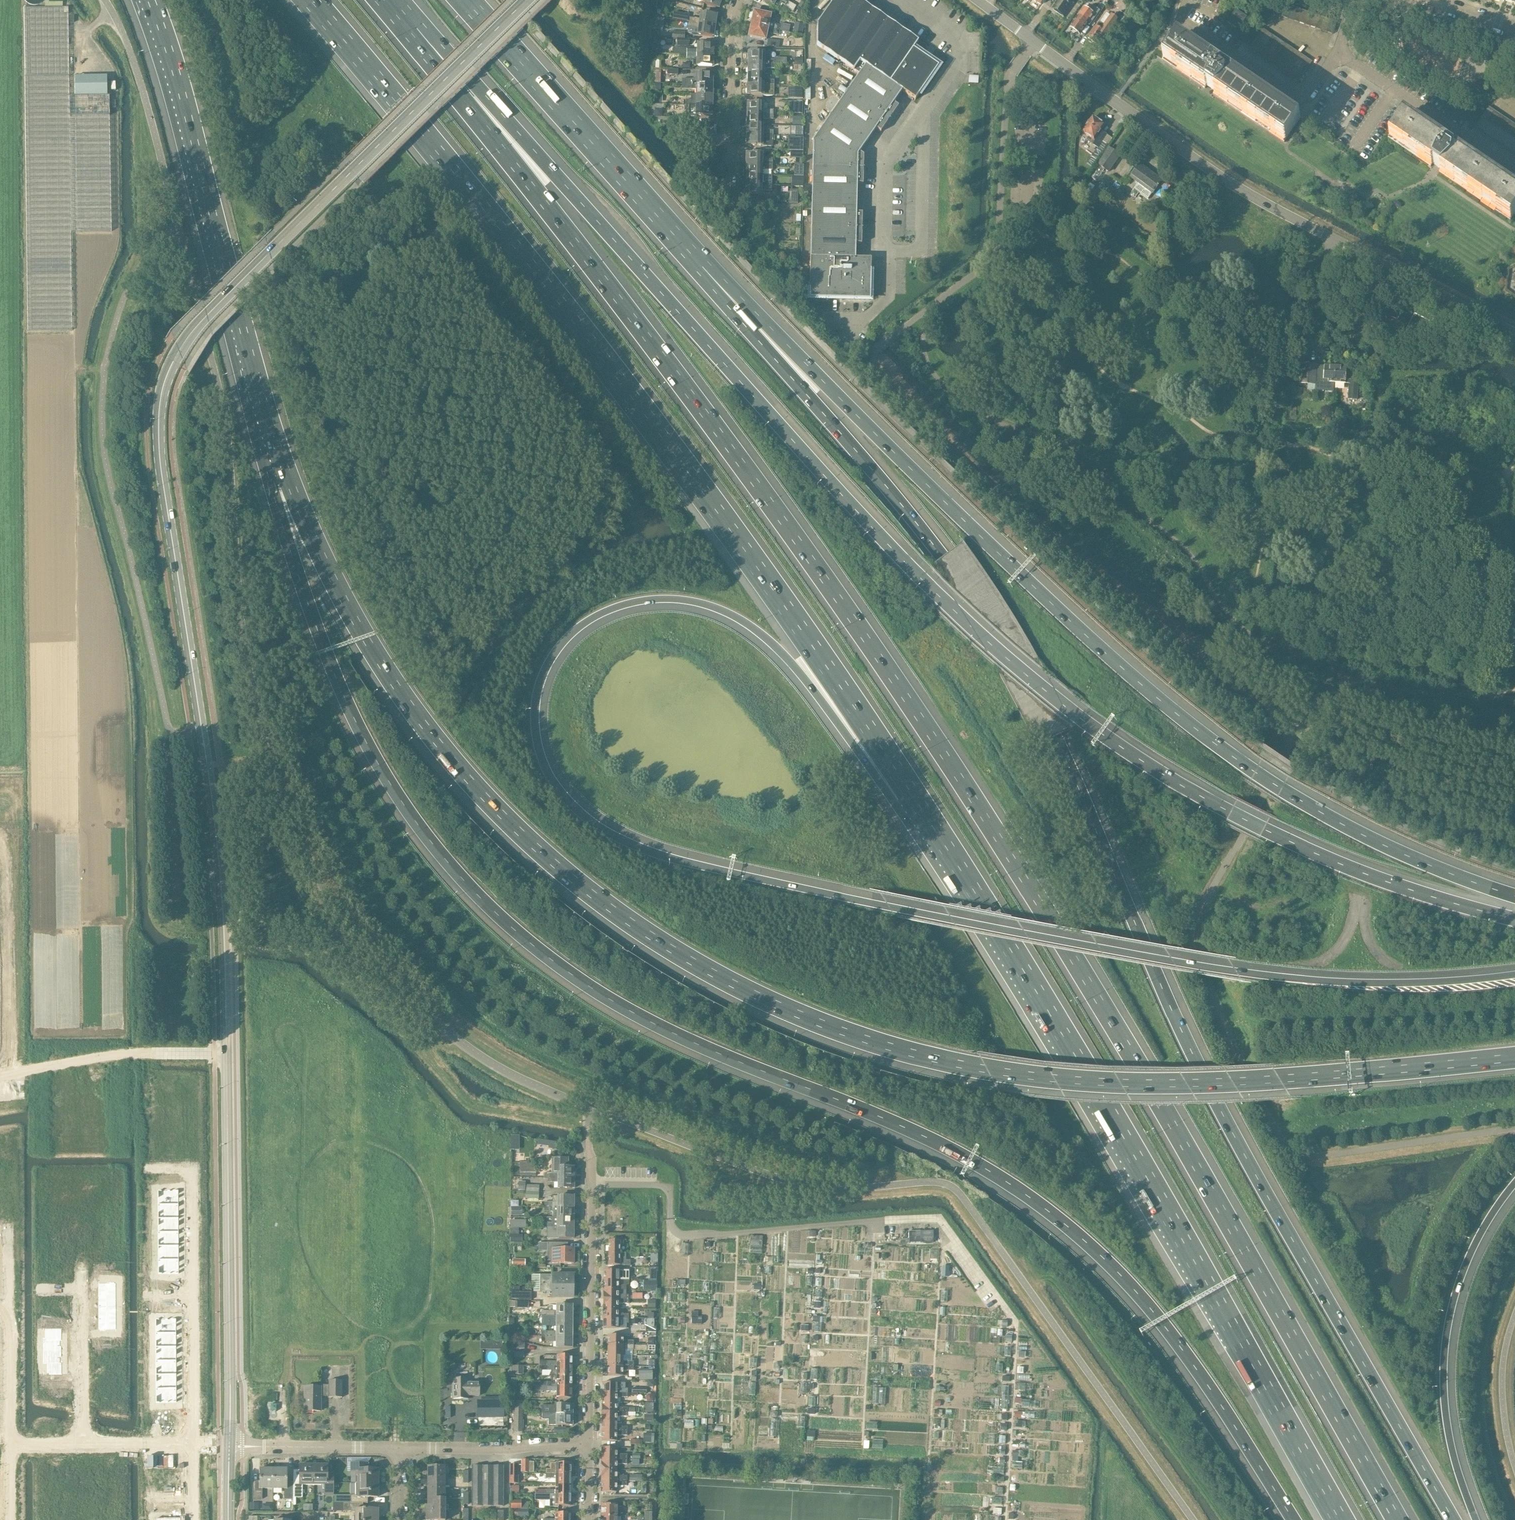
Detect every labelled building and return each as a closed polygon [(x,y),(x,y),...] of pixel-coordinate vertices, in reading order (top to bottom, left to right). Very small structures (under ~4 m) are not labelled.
[(663,0),(656,0),(655,8),(661,9),(663,0)] [(722,0),(705,0),(704,4),(718,9),(718,8),(719,8),(722,0)] [(798,7),(803,10),(808,1),(807,0),(801,0),(798,7)] [(862,213),(855,213),(856,184),(862,184),(863,155),(859,153),(875,129),(880,132),(898,107),(893,103),(902,91),(915,100),(938,66),(913,49),(918,41),(858,0),(835,0),(818,25),(817,45),(859,74),(848,90),(846,92),(831,115),(829,117),(813,140),(809,298),(839,299),(849,299),(869,300),(870,270),(870,259),(854,259),(855,244),(861,245),(862,213)] [(1077,0),(1057,0),(1053,7),(1066,16),(1077,0)] [(1282,17),(1286,5),(1281,3),(1273,14),(1282,17)] [(1288,19),(1292,7),(1286,5),(1282,17),(1288,19)] [(1079,18),(1071,28),(1073,29),(1073,31),(1075,32),(1076,32),(1080,34),(1087,24),(1090,26),(1100,13),(1091,7),(1089,10),(1085,7),(1078,17),(1079,18)] [(1293,21),(1298,9),(1292,7),(1288,19),(1293,21)] [(112,232),(109,96),(107,96),(107,76),(75,76),(76,96),(70,96),(69,8),(24,9),(27,331),(72,331),(71,232),(112,232)] [(1299,23),(1303,11),(1298,9),(1293,21),(1299,23)] [(798,10),(795,18),(802,21),(805,13),(798,10)] [(1106,40),(1115,26),(1120,29),(1129,18),(1120,11),(1115,18),(1111,15),(1104,26),(1099,22),(1088,39),(1089,41),(1091,42),(1093,42),(1097,45),(1102,37),(1106,40)] [(1238,29),(1246,18),(1236,11),(1228,22),(1238,29)] [(1304,25),(1309,12),(1303,11),(1299,23),(1304,25)] [(753,12),(752,20),(753,21),(753,24),(779,30),(780,25),(768,23),(770,15),(753,12)] [(1310,27),(1314,14),(1309,12),(1304,25),(1310,27)] [(689,18),(689,22),(714,26),(715,22),(716,22),(717,16),(716,16),(716,15),(701,13),(700,19),(689,18)] [(1315,29),(1320,16),(1314,14),(1310,27),(1315,29)] [(1321,31),(1325,18),(1320,16),(1315,29),(1321,31)] [(1326,33),(1331,20),(1325,18),(1321,31),(1326,33)] [(1333,35),(1337,22),(1331,20),(1326,33),(1333,35)] [(688,27),(687,33),(698,34),(713,37),(713,36),(714,36),(715,31),(713,31),(714,26),(689,22),(688,27)] [(750,28),(748,37),(765,40),(766,32),(778,35),(779,30),(753,24),(752,29),(750,28)] [(794,27),(793,33),(797,34),(801,35),(803,29),(804,25),(799,24),(798,28),(794,27)] [(1261,43),(1268,32),(1262,29),(1256,39),(1261,43)] [(1266,46),(1273,36),(1268,32),(1261,43),(1266,46)] [(1301,118),(1245,80),(1230,70),(1231,69),(1223,64),(1223,65),(1179,35),(1162,60),(1284,142),(1301,118)] [(1271,49),(1277,39),(1273,36),(1266,46),(1271,49)] [(655,38),(652,44),(658,47),(661,41),(655,38)] [(1254,53),(1261,43),(1256,39),(1251,47),(1249,50),(1254,53)] [(1276,52),(1282,42),(1277,39),(1271,49),(1276,52)] [(1281,56),(1287,46),(1282,42),(1276,52),(1281,56)] [(1259,57),(1266,46),(1261,43),(1254,53),(1259,57)] [(686,50),(686,55),(712,55),(712,51),(713,51),(713,45),(712,45),(712,44),(697,44),(697,50),(686,50)] [(1264,60),(1271,49),(1266,46),(1259,57),(1264,60)] [(1286,59),(1292,49),(1287,46),(1281,56),(1286,59)] [(1269,63),(1276,52),(1271,49),(1264,60),(1269,63)] [(1290,62),(1297,52),(1292,49),(1286,59),(1290,62)] [(1273,66),(1281,56),(1276,52),(1269,63),(1273,66)] [(1295,65),(1302,55),(1297,52),(1290,62),(1295,65)] [(747,54),(747,59),(748,59),(748,63),(774,64),(786,64),(786,58),(774,58),(774,59),(763,59),(763,53),(749,53),(748,54),(747,54)] [(714,66),(714,59),(713,59),(713,55),(687,55),(687,59),(698,60),(698,66),(713,66),(714,66)] [(1300,69),(1307,58),(1302,55),(1295,65),(1300,69)] [(1278,70),(1286,59),(1281,56),(1273,66),(1278,70)] [(1306,72),(1312,62),(1307,58),(1300,69),(1306,72)] [(1283,73),(1290,62),(1286,59),(1278,70),(1283,73)] [(1288,76),(1295,65),(1290,62),(1283,73),(1288,76)] [(747,68),(747,74),(763,74),(763,68),(774,69),(774,64),(748,63),(748,68),(747,68)] [(1293,79),(1300,69),(1295,65),(1288,76),(1293,79)] [(1298,83),(1306,72),(1300,69),(1293,79),(1298,83)] [(682,79),(682,84),(712,84),(712,80),(713,80),(713,75),(712,75),(712,74),(697,73),(697,79),(682,79)] [(747,74),(747,79),(748,79),(748,84),(772,85),(772,80),(767,80),(767,74),(763,74),(747,74)] [(1508,95),(1512,83),(1506,81),(1499,92),(1508,95)] [(682,84),(681,89),(697,89),(696,94),(690,94),(711,95),(712,84),(682,84)] [(773,95),(774,89),(774,85),(748,84),(748,89),(747,89),(747,94),(748,94),(748,95),(773,95)] [(788,98),(801,98),(801,87),(788,87),(788,98)] [(685,99),(685,105),(711,105),(711,95),(690,94),(690,99),(685,99)] [(746,104),(746,109),(747,109),(747,114),(773,114),(773,110),(762,109),(762,103),(747,103),(747,104),(746,104)] [(685,105),(685,116),(697,117),(697,116),(711,116),(711,115),(712,115),(712,110),(711,110),(711,105),(685,105)] [(1487,121),(1494,110),(1489,107),(1482,117),(1487,121)] [(1492,124),(1499,113),(1494,110),(1487,121),(1492,124)] [(1497,127),(1504,117),(1499,113),(1492,124),(1497,127)] [(747,114),(747,124),(762,125),(762,119),(773,119),(773,114),(747,114)] [(1470,158),(1456,149),(1457,147),(1450,143),(1449,144),(1405,114),(1388,138),(1510,221),(1514,214),(1514,188),(1470,158)] [(792,116),(792,125),(802,125),(802,116),(792,116)] [(1480,131),(1487,121),(1482,117),(1475,128),(1480,131)] [(1502,130),(1509,120),(1504,117),(1497,127),(1502,130)] [(1106,134),(1101,131),(1105,126),(1093,118),(1083,132),(1090,137),(1087,140),(1097,147),(1106,134)] [(1507,134),(1514,123),(1509,120),(1502,130),(1507,134)] [(1485,134),(1492,124),(1487,121),(1480,131),(1485,134)] [(1514,132),(1514,124),(1514,123),(1507,134),(1511,137),(1514,132)] [(747,124),(747,135),(773,135),(773,131),(762,130),(762,125),(747,124)] [(1490,138),(1497,127),(1492,124),(1485,134),(1490,138)] [(1495,141),(1502,130),(1497,127),(1490,138),(1495,141)] [(1500,144),(1507,134),(1502,130),(1495,141),(1500,144)] [(1504,148),(1511,137),(1507,134),(1500,144),(1504,148)] [(746,140),(745,144),(747,144),(747,146),(762,146),(771,146),(771,140),(772,140),(773,135),(747,135),(747,140),(746,140)] [(1514,142),(1514,139),(1511,137),(1504,148),(1509,151),(1514,142)] [(803,151),(803,138),(794,138),(794,144),(788,144),(788,151),(803,151)] [(1111,168),(1120,155),(1109,148),(1100,160),(1102,161),(1093,172),(1099,176),(1107,165),(1111,168)] [(1095,152),(1090,160),(1095,164),(1096,162),(1100,156),(1097,154),(1095,152)] [(745,154),(745,160),(746,160),(746,164),(772,165),(772,160),(761,160),(761,154),(746,154),(745,154)] [(746,164),(746,175),(761,175),(761,169),(772,169),(772,165),(746,164)] [(1148,200),(1162,181),(1140,165),(1131,177),(1139,183),(1134,189),(1148,200)] [(746,175),(746,185),(772,186),(772,175),(761,175),(746,175)] [(803,187),(803,176),(791,176),(791,186),(803,187)] [(745,190),(744,195),(746,195),(746,196),(761,196),(761,190),(771,190),(772,186),(746,185),(746,190),(745,190)] [(1397,320),(1406,304),(1399,300),(1391,317),(1397,320)] [(1335,383),(1336,366),(1301,364),(1300,384),(1318,385),(1318,390),(1334,391),(1334,383),(1335,383)] [(1357,399),(1358,379),(1354,379),(1354,373),(1346,373),(1347,367),(1336,366),(1335,383),(1350,383),(1349,399),(1357,399)] [(552,1158),(552,1173),(548,1173),(548,1177),(573,1178),(573,1173),(574,1173),(574,1168),(575,1167),(567,1167),(567,1158),(552,1158)] [(536,1176),(536,1162),(520,1162),(520,1176),(536,1176)] [(573,1182),(573,1178),(548,1177),(548,1182),(558,1183),(558,1188),(573,1188),(574,1188),(574,1182),(573,1182)] [(178,1191),(158,1191),(158,1205),(178,1205),(178,1191)] [(574,1202),(574,1198),(573,1197),(573,1196),(553,1196),(553,1202),(544,1202),(544,1207),(573,1207),(573,1202),(574,1202)] [(178,1205),(158,1205),(158,1219),(178,1218),(178,1205)] [(574,1212),(573,1212),(573,1207),(544,1207),(544,1211),(553,1211),(553,1217),(558,1217),(574,1217),(574,1212)] [(519,1208),(511,1208),(511,1216),(519,1216),(519,1208)] [(573,1223),(574,1222),(574,1217),(558,1217),(558,1218),(552,1218),(552,1223),(547,1223),(547,1228),(573,1228),(573,1223)] [(178,1218),(158,1219),(158,1232),(178,1232),(178,1218)] [(573,1232),(573,1228),(547,1228),(547,1238),(573,1238),(573,1237),(574,1237),(574,1233),(573,1232)] [(178,1232),(158,1232),(158,1246),(179,1246),(178,1232)] [(622,1240),(608,1240),(608,1253),(619,1253),(620,1246),(622,1246),(622,1240)] [(574,1263),(574,1249),(568,1248),(568,1243),(548,1243),(548,1249),(552,1249),(551,1263),(574,1263)] [(179,1246),(158,1246),(158,1260),(179,1260),(179,1246)] [(626,1253),(619,1253),(608,1253),(608,1265),(630,1265),(630,1260),(626,1260),(626,1253)] [(179,1260),(158,1260),(158,1274),(179,1274),(179,1260)] [(618,1271),(604,1271),(603,1280),(629,1281),(629,1277),(627,1277),(627,1272),(629,1272),(629,1271),(618,1271)] [(573,1297),(574,1275),(540,1275),(540,1291),(552,1292),(552,1297),(573,1297)] [(626,1290),(626,1285),(629,1285),(629,1281),(603,1280),(603,1290),(618,1290),(626,1290)] [(109,1283),(98,1283),(98,1306),(116,1306),(116,1282),(109,1282),(109,1283)] [(531,1300),(531,1292),(519,1291),(519,1286),(511,1286),(511,1298),(519,1298),(519,1300),(531,1300)] [(626,1295),(626,1290),(618,1290),(603,1290),(603,1300),(628,1300),(628,1295),(626,1295)] [(618,1310),(618,1304),(628,1304),(628,1300),(603,1300),(603,1309),(618,1310)] [(572,1312),(573,1310),(573,1308),(572,1307),(572,1305),(557,1305),(557,1311),(541,1310),(541,1316),(572,1316),(572,1312)] [(116,1306),(98,1306),(98,1331),(105,1331),(105,1330),(116,1330),(116,1306)] [(623,1310),(618,1310),(603,1309),(603,1319),(628,1319),(628,1315),(623,1315),(623,1310)] [(572,1326),(572,1316),(541,1316),(541,1321),(546,1321),(546,1326),(557,1326),(572,1326)] [(654,1326),(654,1318),(646,1318),(646,1331),(656,1332),(656,1326),(654,1326)] [(176,1319),(155,1319),(155,1333),(176,1333),(176,1319)] [(617,1329),(617,1323),(628,1323),(628,1319),(603,1319),(603,1329),(617,1329)] [(572,1337),(572,1326),(557,1326),(557,1331),(541,1331),(541,1336),(572,1337)] [(47,1340),(43,1340),(43,1352),(62,1352),(62,1349),(61,1346),(60,1346),(60,1341),(61,1341),(61,1332),(62,1332),(62,1329),(58,1329),(49,1329),(49,1331),(47,1331),(47,1340)] [(176,1333),(155,1333),(155,1347),(176,1347),(176,1333)] [(573,1343),(571,1342),(572,1337),(541,1336),(541,1342),(557,1342),(557,1347),(571,1348),(571,1347),(572,1346),(573,1343)] [(623,1341),(623,1336),(608,1336),(608,1346),(633,1346),(633,1341),(623,1341)] [(623,1356),(623,1350),(633,1350),(633,1346),(608,1346),(608,1356),(623,1356)] [(176,1347),(155,1347),(155,1361),(176,1361),(176,1347)] [(62,1352),(43,1352),(43,1364),(47,1364),(47,1373),(49,1373),(49,1374),(58,1374),(58,1375),(62,1375),(62,1371),(62,1362),(60,1362),(60,1357),(62,1357),(62,1354),(62,1352)] [(572,1366),(572,1362),(573,1360),(573,1358),(572,1356),(572,1355),(557,1355),(557,1361),(540,1361),(540,1366),(572,1366)] [(623,1362),(623,1356),(608,1356),(608,1367),(633,1367),(633,1362),(623,1362)] [(176,1361),(155,1361),(156,1375),(176,1375),(176,1361)] [(514,1366),(508,1366),(508,1376),(514,1376),(514,1374),(523,1374),(523,1366),(514,1366)] [(572,1377),(572,1366),(540,1366),(540,1370),(552,1371),(552,1376),(572,1377)] [(622,1376),(622,1371),(633,1371),(633,1367),(608,1367),(608,1376),(622,1376)] [(648,1367),(648,1369),(639,1369),(639,1380),(652,1379),(652,1371),(654,1371),(654,1367),(648,1367)] [(176,1375),(156,1375),(156,1388),(176,1388),(176,1375)] [(572,1377),(552,1376),(551,1376),(551,1382),(541,1382),(541,1387),(572,1387),(572,1377)] [(464,1396),(480,1396),(480,1382),(469,1382),(469,1379),(453,1379),(453,1399),(464,1399),(464,1396)] [(321,1411),(321,1394),(329,1394),(329,1397),(342,1397),(342,1381),(329,1380),(329,1385),(320,1385),(320,1387),(305,1387),(305,1411),(321,1411)] [(617,1389),(617,1383),(603,1383),(602,1393),(627,1393),(627,1389),(617,1389)] [(572,1395),(572,1393),(572,1392),(572,1387),(541,1387),(537,1387),(537,1391),(547,1391),(557,1391),(557,1398),(572,1398),(572,1396),(572,1395)] [(176,1388),(156,1388),(156,1403),(176,1402),(176,1388)] [(617,1403),(617,1398),(627,1398),(627,1393),(602,1393),(602,1403),(617,1403)] [(503,1417),(503,1400),(478,1401),(479,1417),(503,1417)] [(522,1432),(523,1402),(515,1402),(514,1432),(522,1432)] [(617,1408),(617,1403),(602,1403),(602,1412),(627,1413),(634,1413),(634,1408),(617,1408)] [(541,1405),(541,1414),(542,1414),(572,1414),(572,1406),(557,1405),(556,1406),(547,1405),(541,1405)] [(617,1422),(617,1417),(627,1417),(627,1413),(602,1412),(602,1422),(617,1422)] [(542,1414),(542,1419),(548,1419),(548,1425),(556,1425),(572,1425),(572,1414),(542,1414)] [(617,1427),(617,1422),(602,1422),(602,1432),(627,1432),(627,1428),(617,1427)] [(617,1441),(617,1436),(627,1436),(627,1432),(602,1432),(602,1441),(617,1441)] [(643,1443),(654,1443),(654,1434),(644,1434),(643,1443)] [(617,1455),(617,1449),(602,1448),(602,1460),(627,1460),(627,1455),(617,1455)] [(529,1466),(529,1460),(522,1459),(521,1472),(534,1473),(535,1467),(529,1466)] [(617,1471),(617,1465),(627,1465),(627,1460),(602,1460),(602,1471),(617,1471)] [(378,1483),(378,1469),(368,1469),(368,1463),(351,1463),(351,1471),(356,1471),(356,1483),(378,1483)] [(571,1464),(571,1463),(550,1463),(550,1469),(546,1469),(546,1474),(571,1474),(571,1469),(572,1468),(572,1465),(571,1464)] [(518,1475),(518,1464),(510,1464),(510,1484),(519,1484),(519,1475),(518,1475)] [(313,1485),(314,1465),(299,1465),(299,1475),(293,1475),(293,1481),(293,1498),(302,1498),(302,1485),(313,1485)] [(333,1495),(334,1472),(328,1472),(328,1465),(314,1465),(313,1485),(325,1485),(325,1495),(333,1495)] [(445,1477),(445,1466),(428,1466),(428,1477),(445,1477)] [(483,1499),(483,1466),(472,1466),(472,1506),(488,1506),(488,1499),(483,1499)] [(493,1506),(493,1466),(483,1466),(483,1499),(488,1499),(488,1506),(493,1506)] [(504,1506),(504,1466),(493,1466),(493,1506),(504,1506)] [(273,1489),(274,1469),(259,1468),(259,1481),(253,1481),(253,1499),(262,1499),(262,1488),(273,1489)] [(293,1499),(293,1498),(293,1481),(287,1481),(288,1469),(274,1469),(273,1489),(284,1489),(284,1499),(293,1499)] [(617,1477),(617,1471),(602,1471),(602,1481),(627,1481),(627,1477),(617,1477)] [(570,1484),(571,1474),(546,1474),(546,1478),(556,1478),(555,1484),(570,1484)] [(445,1488),(445,1477),(428,1477),(428,1488),(445,1488)] [(617,1493),(617,1486),(626,1487),(627,1481),(602,1481),(601,1493),(617,1493)] [(378,1497),(378,1483),(356,1483),(356,1495),(351,1495),(351,1502),(351,1503),(363,1503),(368,1503),(368,1497),(378,1497)] [(570,1495),(570,1484),(555,1484),(555,1490),(535,1490),(535,1494),(546,1494),(546,1495),(570,1495)] [(445,1499),(445,1488),(428,1488),(428,1499),(445,1499)] [(571,1504),(571,1500),(570,1500),(570,1495),(546,1495),(546,1494),(535,1494),(535,1500),(550,1500),(550,1506),(549,1506),(549,1507),(558,1507),(558,1505),(570,1505),(570,1504),(571,1504)] [(445,1499),(428,1499),(428,1505),(420,1505),(420,1519),(445,1519),(445,1499)] [(521,1509),(521,1500),(511,1501),(511,1509),(521,1509)] [(378,1508),(363,1508),(363,1503),(351,1503),(351,1502),(343,1502),(343,1511),(356,1511),(356,1519),(378,1519),(378,1508)] [(617,1511),(617,1505),(601,1505),(601,1517),(617,1517),(623,1517),(623,1511),(617,1511)]
